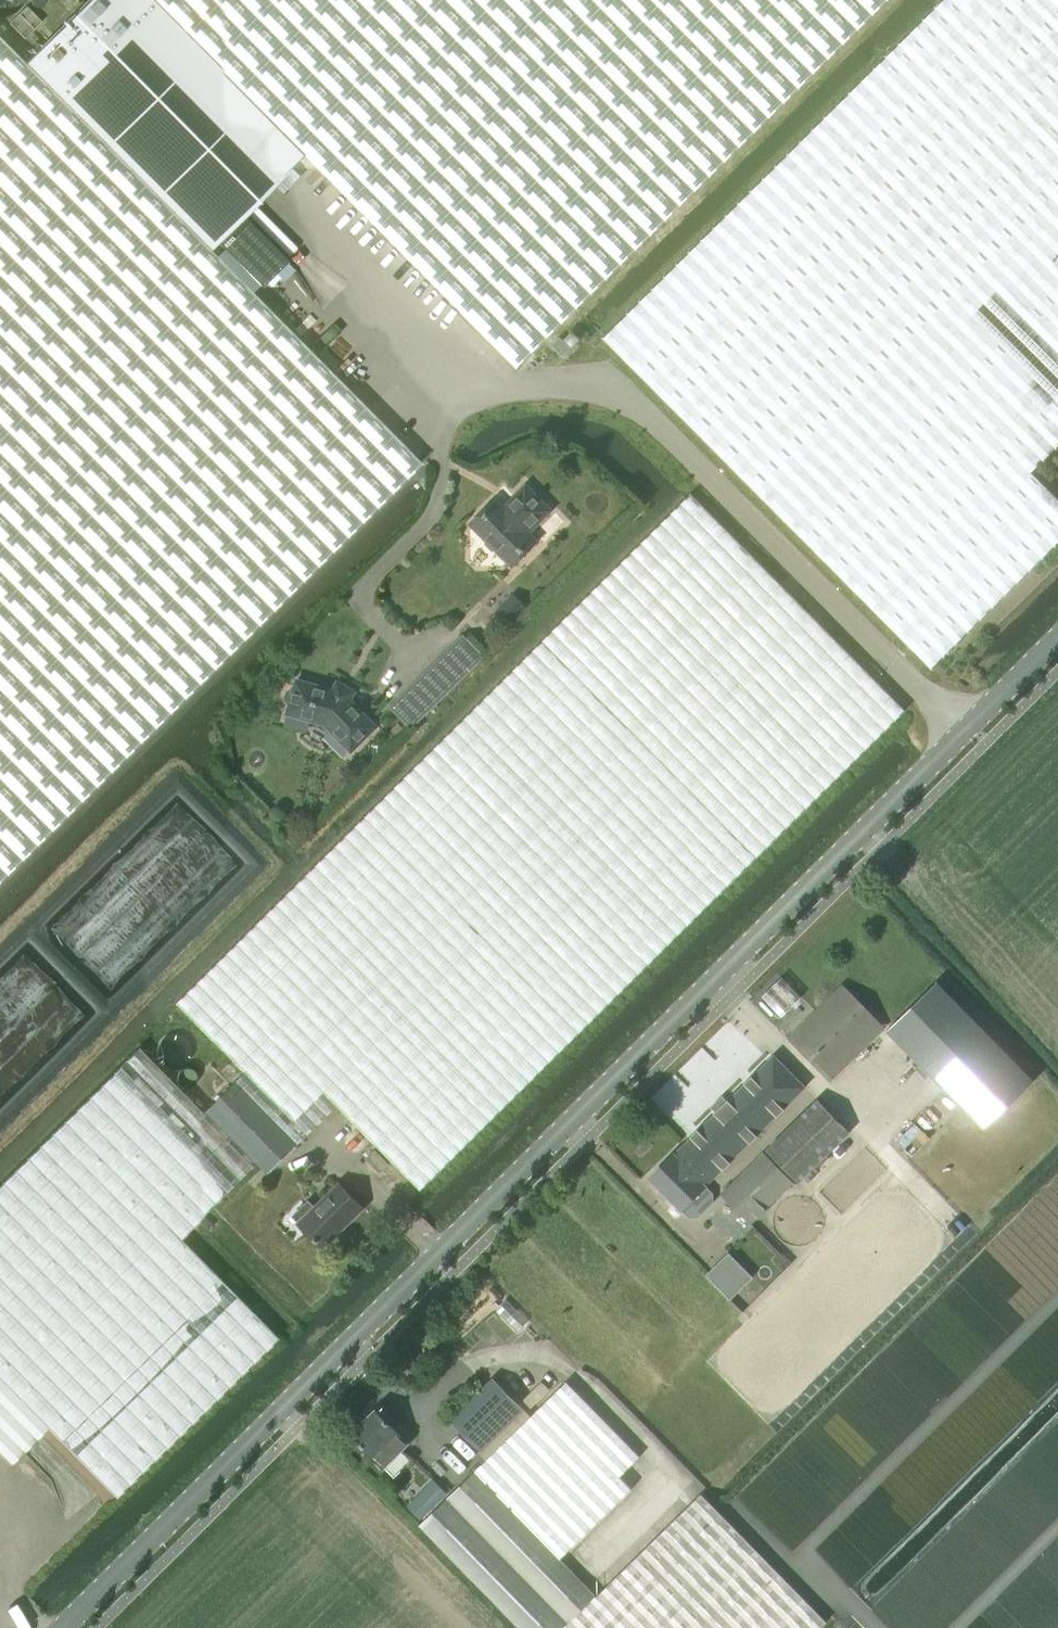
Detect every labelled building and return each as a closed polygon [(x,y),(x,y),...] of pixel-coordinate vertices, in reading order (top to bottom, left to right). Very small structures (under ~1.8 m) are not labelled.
[(243,217),(306,155),(157,0),(89,0),(25,64),(210,250),(218,243),(261,287),(287,261),(243,217)] [(306,155),(517,367),(888,0),(157,0),(306,155)] [(603,337),(931,668),(1057,542),(1057,499),(1031,472),(1057,445),(1057,0),(943,0),(603,337)] [(26,6),(9,23),(25,38),(42,21),(26,6)] [(210,250),(25,64),(18,57),(0,39),(0,880),(420,463),(210,250)] [(580,340),(572,331),(564,338),(572,347),(580,340)] [(570,348),(560,337),(552,344),(563,355),(570,348)] [(528,532),(551,510),(526,485),(504,507),(495,499),(484,510),(482,512),(471,523),(486,538),(486,544),(492,550),(497,550),(512,565),(537,540),(528,532)] [(177,1002),(246,1071),(308,1134),(337,1104),(421,1190),(906,709),(692,493),(177,1002)] [(463,635),(427,670),(448,691),(484,656),(463,635)] [(427,670),(401,696),(421,717),(448,691),(427,670)] [(338,691),(332,689),(297,680),(294,688),(290,689),(287,691),(285,694),(285,699),(287,702),(290,705),(287,713),(317,721),(318,725),(321,728),(325,729),(330,729),(351,751),(376,726),(346,695),(338,691)] [(937,981),(887,1029),(985,1128),(1034,1080),(937,981)] [(789,1038),(831,1080),(884,1027),(842,985),(789,1038)] [(0,1184),(0,1380),(47,1428),(116,1497),(278,1338),(180,1239),(234,1186),(234,1187),(259,1162),(208,1111),(204,1114),(138,1048),(0,1184)] [(774,1056),(676,1153),(651,1178),(681,1209),(707,1184),(706,1183),(804,1086),(774,1056)] [(238,1081),(208,1111),(259,1162),(269,1173),(308,1134),(246,1071),(238,1081)] [(798,1182),(849,1131),(817,1098),(765,1149),(798,1182)] [(389,1164),(375,1149),(366,1158),(380,1173),(389,1164)] [(757,1230),(777,1210),(779,1208),(774,1203),(794,1182),(763,1151),(721,1193),(757,1230)] [(296,1213),(302,1219),(299,1223),(323,1248),(363,1209),(338,1184),(314,1208),(308,1202),(296,1213)] [(720,1277),(732,1290),(748,1273),(736,1261),(720,1277)] [(480,1450),(524,1408),(494,1378),(451,1420),(480,1450)] [(10,1464),(47,1428),(0,1380),(0,1454),(10,1464)] [(419,1524),(521,1627),(562,1627),(596,1595),(559,1558),(627,1490),(616,1477),(635,1457),(566,1381),(531,1415),(524,1408),(480,1450),(479,1451),(486,1459),(474,1470),(475,1471),(419,1524)] [(410,1444),(397,1431),(376,1409),(351,1434),(373,1456),(385,1468),(410,1444)] [(434,1478),(420,1492),(434,1506),(447,1493),(434,1478)] [(702,1493),(563,1627),(820,1627),(826,1622),(702,1493)]
